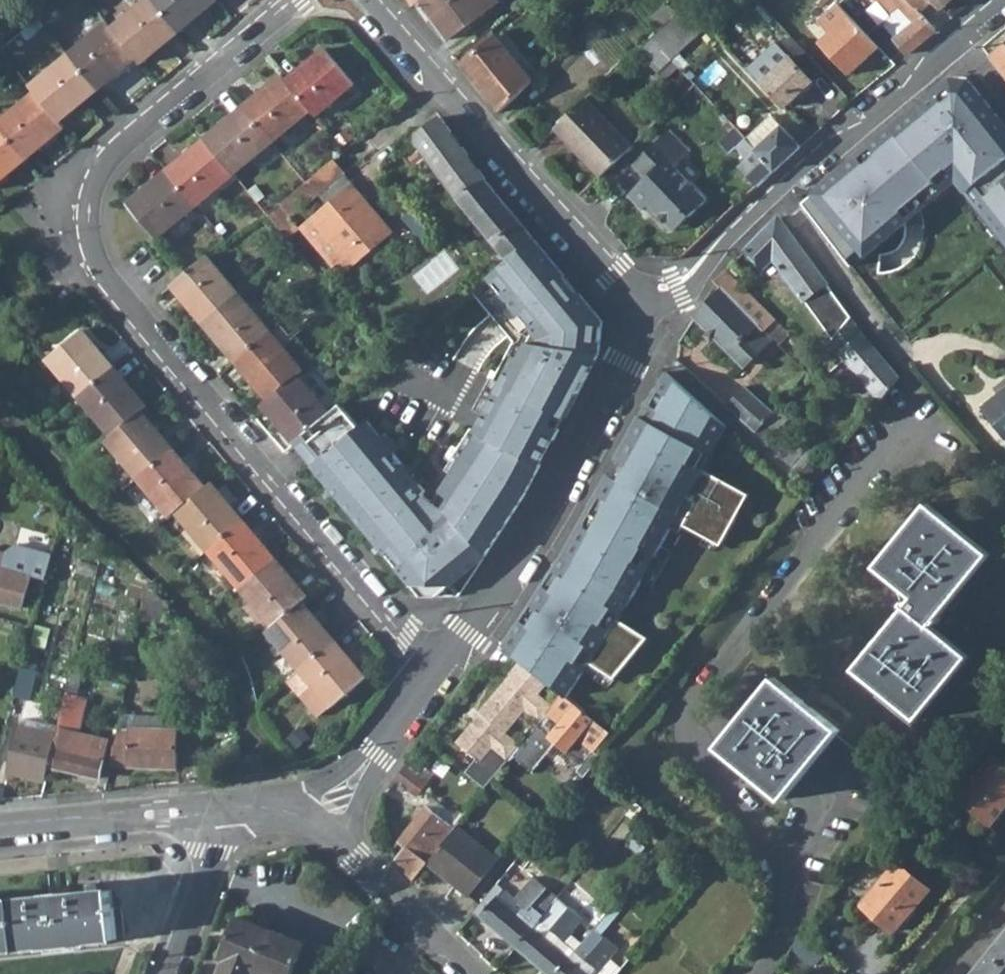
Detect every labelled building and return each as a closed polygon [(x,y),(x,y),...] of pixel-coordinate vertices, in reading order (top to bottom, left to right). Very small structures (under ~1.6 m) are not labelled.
[(166,41),(163,38),(177,26),(154,0),(145,0),(112,28),(137,56),(141,62),(166,41)] [(190,15),(193,18),(215,0),(154,0),(177,26),(190,15)] [(420,0),(448,38),(488,8),(485,4),(491,0),(420,0)] [(488,8),(500,0),(491,0),(485,4),(488,8)] [(938,30),(921,13),(909,0),(894,0),(900,7),(885,20),(885,25),(896,39),(909,54),(938,30)] [(933,2),(941,11),(952,0),(909,0),(921,13),(933,2)] [(672,59),(708,24),(688,2),(652,37),(672,59)] [(850,74),(879,46),(838,2),(819,21),(830,33),(820,42),(850,74)] [(177,26),(180,30),(193,18),(190,15),(177,26)] [(95,85),(109,73),(112,77),(137,56),(112,28),(108,22),(69,54),(95,85)] [(163,38),(166,41),(180,30),(177,26),(163,38)] [(457,56),(461,62),(497,35),(491,28),(457,56)] [(534,80),(533,79),(497,35),(461,62),(502,111),(534,80)] [(785,107),(825,70),(792,36),(781,46),(777,41),(748,67),(785,107)] [(652,37),(638,50),(658,72),(672,59),(652,37)] [(1004,76),(1004,42),(989,55),(1004,76)] [(316,114),(355,82),(326,48),(301,68),(304,71),(290,83),(312,109),(316,114)] [(59,120),(84,100),(81,96),(95,85),(69,54),(31,86),(35,91),(59,120)] [(658,72),(664,79),(679,66),(672,59),(658,72)] [(287,80),(290,83),(304,71),(301,68),(287,80)] [(95,85),(98,88),(112,77),(109,73),(95,85)] [(273,140),(312,109),(290,83),(287,80),(283,74),(258,94),(261,98),(247,109),(273,140)] [(793,201),(845,270),(950,185),(1004,252),(1004,133),(962,81),(943,78),(793,201)] [(81,96),(84,100),(98,88),(95,85),(81,96)] [(37,143),(40,146),(64,126),(59,120),(35,91),(0,121),(0,127),(23,154),(37,143)] [(244,106),(247,109),(261,98),(258,94),(244,106)] [(586,97),(555,127),(601,175),(632,145),(586,97)] [(231,117),(233,121),(247,109),(244,106),(231,117)] [(235,172),(273,140),(247,109),(233,121),(231,117),(206,138),(235,172)] [(746,138),(756,150),(782,125),(772,114),(746,137),(746,138)] [(440,115),(418,131),(417,140),(459,196),(460,197),(485,178),(485,176),(440,115)] [(729,138),(736,146),(746,137),(736,126),(732,129),(735,132),(729,138)] [(12,170),(9,166),(23,154),(0,127),(0,180),(12,170)] [(670,129),(634,163),(646,177),(629,194),(643,209),(645,207),(649,204),(656,212),(670,226),(687,210),(691,215),(707,199),(675,165),(690,151),(670,129)] [(746,137),(736,146),(748,160),(741,167),(758,186),(775,170),(756,150),(746,138),(746,137)] [(196,204),(235,172),(206,138),(181,158),(184,162),(170,173),(196,204)] [(23,154),(26,158),(40,146),(37,143),(23,154)] [(9,166),(12,170),(26,158),(23,154),(9,166)] [(168,170),(170,173),(184,162),(181,158),(168,170)] [(154,181),(157,185),(170,173),(168,170),(154,181)] [(158,236),(196,204),(170,173),(157,185),(154,181),(129,202),(158,236)] [(485,178),(460,197),(469,208),(510,259),(535,238),(485,178)] [(352,267),(394,232),(352,182),(310,218),(352,267)] [(645,207),(653,215),(656,212),(649,204),(645,207)] [(413,206),(403,214),(428,243),(438,235),(413,206)] [(459,216),(501,266),(510,259),(469,208),(459,216)] [(670,226),(675,230),(691,215),(687,210),(670,226)] [(765,267),(774,258),(834,338),(852,316),(778,216),(746,249),(765,267)] [(603,320),(535,238),(510,259),(501,266),(489,277),(472,291),(513,341),(492,379),(501,384),(565,418),(578,394),(583,385),(599,354),(603,320)] [(187,271),(176,280),(187,294),(184,297),(204,321),(239,292),(207,254),(187,271)] [(765,329),(775,318),(728,268),(716,280),(723,286),(765,329)] [(172,283),(184,297),(187,294),(176,280),(172,283)] [(744,365),(773,337),(765,329),(723,286),(695,315),(744,365)] [(225,346),(229,343),(240,357),(271,330),(239,292),(204,321),(225,346)] [(880,400),(900,377),(862,332),(852,316),(834,338),(831,341),(833,344),(845,358),(880,400)] [(83,328),(49,357),(81,395),(111,368),(100,354),(103,352),(83,328)] [(271,330),(240,357),(252,370),(248,373),(269,398),(298,374),(303,369),(271,330)] [(225,346),(237,359),(240,357),(229,343),(225,346)] [(819,355),(831,369),(845,358),(833,344),(819,355)] [(100,354),(111,368),(115,365),(103,352),(100,354)] [(237,359),(248,373),(252,370),(240,357),(237,359)] [(111,368),(123,382),(126,379),(115,365),(111,368)] [(111,368),(81,395),(113,434),(142,409),(148,405),(126,379),(123,382),(111,368)] [(661,371),(643,401),(661,418),(671,407),(691,426),(662,455),(672,464),(658,486),(670,493),(704,441),(719,417),(668,370),(661,371)] [(269,398),(264,403),(284,427),(288,424),(299,438),(330,412),(298,374),(269,398)] [(565,418),(501,384),(476,431),(481,433),(540,465),(565,418)] [(745,385),(727,404),(756,432),(765,422),(774,412),(745,385)] [(983,407),(1004,434),(1004,390),(983,407)] [(540,465),(481,433),(435,501),(424,494),(427,489),(368,419),(361,425),(342,402),(330,412),(299,438),(296,441),(425,596),(440,596),(459,596),(483,559),(525,495),(540,465)] [(765,422),(775,431),(787,417),(777,408),(774,412),(765,422)] [(113,434),(107,438),(139,475),(169,449),(158,435),(161,432),(142,409),(113,434)] [(756,514),(761,508),(767,513),(780,499),(774,494),(776,492),(787,480),(750,445),(719,417),(704,441),(731,466),(719,480),(739,499),(756,514)] [(756,432),(784,456),(793,447),(775,431),(765,422),(756,432)] [(284,427),(296,441),(299,438),(288,424),(284,427)] [(158,435),(169,449),(173,446),(161,432),(158,435)] [(813,484),(821,474),(808,462),(817,453),(804,442),(796,450),(788,459),(813,484)] [(169,449),(181,463),(184,460),(173,446),(169,449)] [(784,456),(788,459),(796,450),(793,447),(784,456)] [(169,449),(139,475),(171,514),(177,510),(206,486),(184,460),(181,463),(169,449)] [(206,486),(177,510),(209,547),(239,521),(228,507),(231,504),(212,481),(206,486)] [(732,506),(749,521),(756,514),(739,499),(732,506)] [(917,719),(969,656),(932,625),(990,554),(928,503),(877,566),(911,594),(903,604),(906,606),(855,668),(917,719)] [(228,507),(239,521),(243,518),(231,504),(228,507)] [(239,521),(251,535),(254,532),(243,518),(239,521)] [(239,521),(209,547),(241,585),(275,556),(254,532),(251,535),(239,521)] [(763,534),(769,539),(772,534),(767,530),(763,534)] [(596,536),(576,560),(608,587),(626,560),(596,536)] [(22,606),(31,573),(46,577),(52,553),(16,544),(5,551),(0,550),(0,600),(22,606)] [(275,556),(241,585),(253,599),(274,624),(302,600),(305,598),(293,584),(296,582),(275,556)] [(578,644),(610,601),(575,574),(565,588),(569,591),(573,594),(567,603),(562,599),(546,620),(578,644)] [(293,584),(305,598),(308,595),(296,582),(293,584)] [(147,586),(141,616),(164,621),(169,603),(154,588),(147,586)] [(562,599),(567,603),(573,594),(569,591),(562,599)] [(246,605),(267,630),(268,629),(274,624),(253,599),(246,605)] [(274,624),(268,629),(300,667),(331,641),(319,627),(323,624),(302,600),(274,624)] [(51,627),(37,623),(32,642),(46,645),(51,627)] [(319,627),(331,641),(334,638),(323,624),(319,627)] [(513,626),(501,641),(513,650),(517,654),(522,658),(549,680),(564,692),(566,694),(572,686),(578,679),(536,645),(513,626)] [(331,641),(343,654),(346,651),(334,638),(331,641)] [(333,705),(367,676),(346,651),(343,654),(331,641),(300,667),(313,681),(332,704),(333,705)] [(549,680),(522,658),(510,672),(511,673),(480,711),(482,712),(458,741),(479,758),(466,772),(486,789),(495,777),(509,759),(513,754),(522,744),(507,731),(526,708),(541,720),(554,705),(538,693),(549,680)] [(22,664),(14,694),(30,698),(38,669),(22,664)] [(67,691),(77,693),(82,672),(72,670),(67,691)] [(784,799),(836,734),(872,762),(891,739),(855,710),(840,729),(775,677),(718,746),(784,799)] [(300,692),(320,715),(332,704),(313,681),(300,692)] [(566,694),(585,710),(591,702),(572,686),(566,694)] [(57,734),(49,764),(100,776),(109,737),(80,730),(88,696),(77,693),(67,691),(58,725),(58,726),(57,734)] [(554,705),(541,720),(522,744),(513,754),(533,770),(558,740),(585,763),(611,731),(585,710),(566,694),(564,692),(554,705)] [(611,731),(618,724),(591,702),(585,710),(611,731)] [(130,727),(178,728),(178,715),(121,714),(119,727),(130,727)] [(20,725),(57,734),(58,726),(58,725),(21,717),(20,725)] [(20,725),(9,771),(46,780),(49,764),(57,734),(20,725)] [(119,727),(111,765),(129,765),(129,766),(177,767),(178,728),(130,727),(119,727)] [(958,796),(991,823),(1004,806),(1004,763),(993,753),(958,796)] [(416,795),(433,773),(412,756),(395,778),(401,783),(398,787),(403,791),(406,786),(416,795)] [(426,806),(453,828),(457,824),(460,820),(454,815),(432,798),(426,806)] [(414,877),(415,876),(453,828),(426,806),(399,839),(407,845),(397,859),(414,877)] [(454,815),(460,820),(464,815),(458,809),(454,815)] [(468,895),(498,858),(496,856),(458,825),(428,862),(468,895)] [(898,861),(863,904),(895,931),(931,889),(898,861)] [(516,946),(532,927),(538,919),(543,913),(532,905),(527,910),(496,884),(489,892),(474,911),(516,946)] [(532,905),(543,913),(558,894),(548,886),(532,905)] [(116,939),(111,888),(0,899),(0,950),(116,939)] [(543,913),(538,919),(564,940),(582,918),(572,909),(579,901),(563,888),(558,894),(543,913)] [(219,973),(252,973),(253,971),(260,973),(291,973),(303,943),(238,916),(221,958),(225,960),(219,973)] [(532,927),(569,957),(575,950),(564,940),(538,919),(532,927)] [(516,946),(550,973),(554,973),(569,957),(532,927),(516,946)] [(594,928),(575,950),(599,969),(618,947),(594,928)] [(792,947),(813,963),(822,952),(803,933),(792,947)] [(973,973),(1004,973),(1004,934),(973,973)] [(589,973),(598,973),(596,973),(599,969),(575,950),(569,957),(589,973)] [(554,973),(589,973),(569,957),(554,973)]
